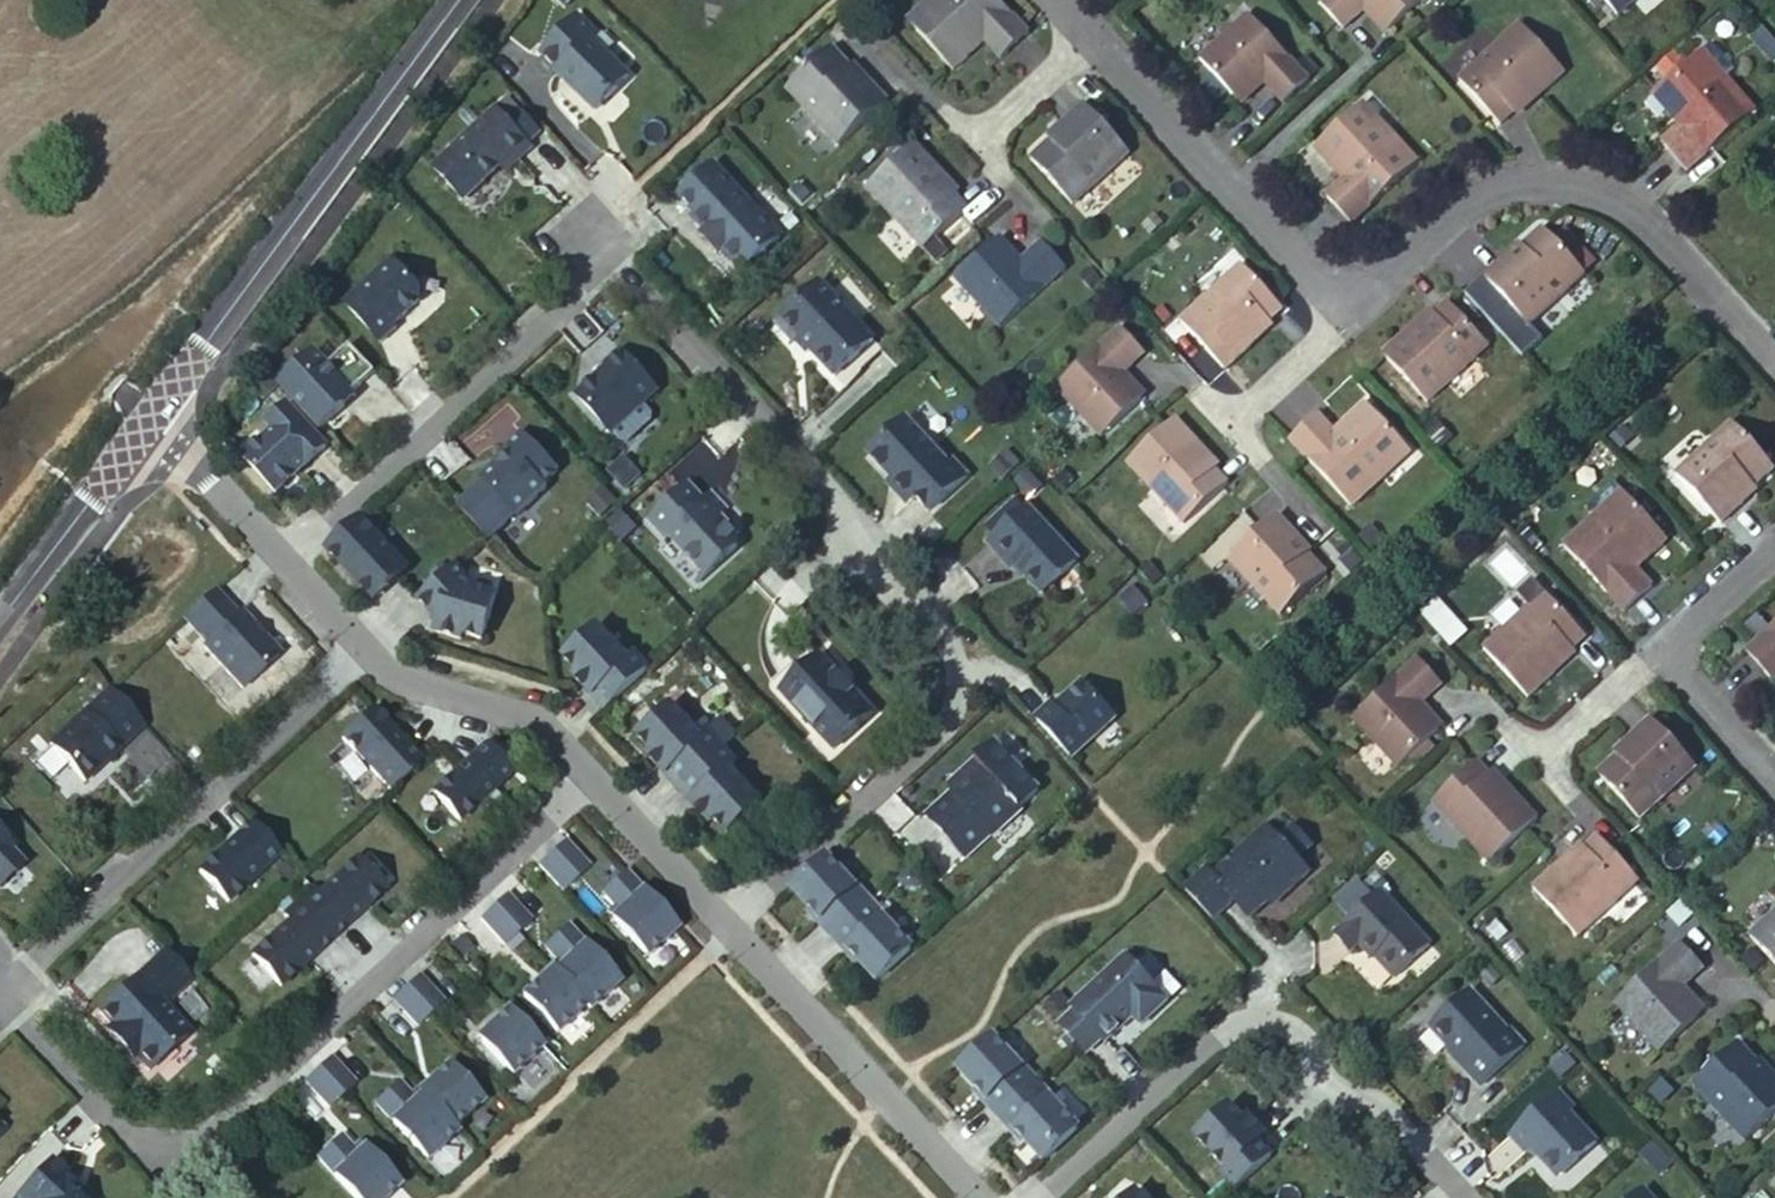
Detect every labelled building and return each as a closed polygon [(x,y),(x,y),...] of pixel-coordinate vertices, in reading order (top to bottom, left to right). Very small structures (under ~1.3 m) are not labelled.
[(916,29),(944,4),(940,0),(932,0),(909,21),(916,29)] [(916,29),(954,70),(985,42),(1001,59),(1028,34),(997,0),(940,0),(944,4),(916,29)] [(1364,11),(1369,7),(1389,29),(1421,0),(1326,0),(1320,5),(1343,30),(1364,11)] [(1618,15),(1636,0),(1605,0),(1618,15)] [(1369,7),(1364,11),(1385,32),(1389,29),(1369,7)] [(1199,61),(1235,101),(1259,79),(1264,84),(1282,104),(1308,81),(1249,16),(1199,61)] [(600,35),(580,17),(545,53),(563,71),(561,73),(568,80),(570,78),(577,85),(577,89),(599,110),(632,76),(595,40),(600,35)] [(1500,125),(1514,113),(1535,93),(1539,97),(1564,74),(1520,26),(1459,81),(1500,125)] [(862,83),(848,69),(831,51),(787,91),(839,147),(888,101),(867,79),(862,83)] [(1703,53),(1695,61),(1720,89),(1728,81),(1703,53)] [(1720,89),(1695,61),(1654,97),(1681,128),(1664,143),(1687,170),(1755,112),(1728,81),(1720,89)] [(854,64),(848,69),(862,83),(867,79),(854,64)] [(1259,79),(1235,101),(1240,105),(1264,84),(1259,79)] [(1535,93),(1514,113),(1518,117),(1539,97),(1535,93)] [(510,97),(498,108),(509,120),(520,109),(510,97)] [(1067,130),(1052,143),(1033,160),(1074,204),(1129,152),(1086,104),(1063,125),(1067,130)] [(1366,106),(1357,114),(1382,141),(1391,133),(1366,106)] [(498,108),(455,148),(485,181),(501,165),(514,154),(519,159),(533,146),(529,142),(541,131),(520,109),(509,120),(498,108)] [(1382,141),(1357,114),(1316,151),(1344,181),(1326,197),(1353,224),(1419,163),(1391,133),(1382,141)] [(1048,138),(1052,143),(1067,130),(1063,125),(1048,138)] [(966,209),(953,195),(934,174),(939,169),(916,145),(868,188),(923,249),(966,209)] [(514,154),(501,165),(506,171),(519,159),(514,154)] [(717,163),(681,195),(698,214),(695,217),(709,232),(705,236),(719,252),(723,248),(745,272),(784,236),(717,163)] [(934,174),(953,195),(958,190),(939,169),(934,174)] [(1510,261),(1506,257),(1483,279),(1527,327),(1583,275),(1542,232),(1523,249),(1510,261)] [(999,240),(996,243),(1017,267),(1021,263),(999,240)] [(1017,267),(996,243),(956,280),(1000,328),(1064,269),(1042,245),(1021,263),(1017,267)] [(1520,244),(1506,257),(1510,261),(1523,249),(1520,244)] [(393,257),(346,301),(381,340),(397,325),(394,322),(420,299),(420,287),(393,257)] [(1224,369),(1250,346),(1246,342),(1269,321),(1281,310),(1241,266),(1181,321),(1224,369)] [(797,341),(801,338),(812,350),(836,376),(876,340),(823,282),(777,323),(795,343),(797,341)] [(1413,335),(1408,331),(1382,355),(1427,403),(1488,346),(1448,304),(1434,316),(1413,335)] [(1430,311),(1408,331),(1413,335),(1434,316),(1430,311)] [(1246,342),(1250,346),(1273,325),(1269,321),(1246,342)] [(1099,437),(1139,401),(1118,378),(1123,374),(1143,355),(1120,330),(1055,390),(1099,437)] [(801,338),(797,341),(808,353),(812,350),(801,338)] [(324,341),(315,349),(328,363),(337,355),(324,341)] [(353,390),(375,370),(350,343),(337,355),(328,363),(315,349),(280,382),(321,426),(345,404),(342,400),(353,390)] [(606,364),(608,367),(577,396),(612,433),(658,390),(622,351),(606,364)] [(1118,378),(1139,401),(1144,396),(1123,374),(1118,378)] [(342,400),(345,404),(356,394),(353,390),(342,400)] [(265,435),(242,456),(275,491),(326,445),(288,403),(267,421),(273,428),(265,435)] [(1352,506),(1382,478),(1374,470),(1401,446),(1363,406),(1335,433),(1319,416),(1291,441),(1352,506)] [(910,420),(871,455),(895,481),(914,502),(917,498),(931,513),(970,477),(956,462),(951,466),(910,420)] [(1194,449),(1198,445),(1175,420),(1127,463),(1183,524),(1226,484),(1213,470),(1194,449)] [(259,428),(265,435),(273,428),(267,421),(259,428)] [(1721,523),(1743,503),(1739,498),(1753,485),(1771,468),(1731,425),(1676,475),(1721,523)] [(560,470),(524,432),(508,447),(511,450),(503,458),(505,460),(501,464),(496,464),(482,478),(518,516),(548,487),(545,484),(560,470)] [(1217,466),(1198,445),(1194,449),(1213,470),(1217,466)] [(1374,470),(1382,478),(1408,453),(1401,446),(1374,470)] [(625,459),(610,472),(626,489),(640,476),(625,459)] [(1031,472),(1018,484),(1033,500),(1046,488),(1031,472)] [(895,481),(890,485),(909,506),(914,502),(895,481)] [(650,521),(665,538),(669,534),(707,575),(738,546),(738,537),(719,516),(727,509),(712,493),(704,500),(689,485),(650,521)] [(1739,498),(1743,503),(1757,490),(1753,485),(1739,498)] [(618,501),(606,489),(590,504),(601,516),(618,501)] [(1620,493),(1592,519),(1599,527),(1628,501),(1620,493)] [(999,537),(992,543),(1015,569),(1019,565),(1045,594),(1080,561),(1031,507),(1028,511),(1019,501),(991,527),(999,537)] [(1599,527),(1592,519),(1563,545),(1624,612),(1650,588),(1635,570),(1666,543),(1628,501),(1599,527)] [(621,514),(607,526),(621,542),(635,530),(621,514)] [(326,546),(372,597),(386,584),(389,586),(408,568),(359,515),(326,546)] [(1293,542),(1297,538),(1276,516),(1228,560),(1279,616),(1323,574),(1307,556),(1293,542)] [(1310,552),(1297,538),(1293,542),(1307,556),(1310,552)] [(455,565),(419,598),(439,619),(436,630),(462,639),(464,633),(483,639),(497,595),(464,585),(466,576),(455,565)] [(213,589),(182,617),(206,642),(202,645),(242,687),(279,653),(262,635),(260,637),(251,628),(253,625),(240,611),(237,614),(213,589)] [(1527,698),(1552,675),(1548,670),(1570,651),(1585,637),(1543,593),(1482,649),(1527,698)] [(600,689),(614,702),(650,668),(636,653),(630,658),(600,625),(566,657),(579,672),(575,676),(593,695),(600,689)] [(1747,653),(1772,680),(1774,678),(1774,628),(1747,653)] [(1548,670),(1552,675),(1574,656),(1570,651),(1548,670)] [(822,656),(782,692),(835,750),(875,713),(850,687),(844,685),(838,678),(840,675),(822,656)] [(1414,708),(1419,704),(1440,685),(1417,661),(1352,719),(1396,767),(1436,731),(1414,708)] [(1053,705),(1037,719),(1073,758),(1116,718),(1083,683),(1056,708),(1053,705)] [(109,687),(49,742),(84,779),(143,724),(109,687)] [(600,689),(593,695),(606,709),(614,702),(600,689)] [(1441,727),(1419,704),(1414,708),(1436,731),(1441,727)] [(673,768),(686,782),(723,747),(709,732),(703,738),(673,705),(639,736),(652,751),(648,755),(666,774),(673,768)] [(403,742),(374,709),(343,737),(390,789),(417,765),(403,750),(403,742)] [(1631,745),(1616,758),(1597,776),(1637,818),(1693,768),(1649,719),(1627,740),(1631,745)] [(1611,753),(1616,758),(1631,745),(1627,740),(1611,753)] [(421,761),(403,742),(403,750),(417,765),(421,761)] [(515,750),(488,742),(483,758),(474,755),(435,790),(461,819),(514,770),(510,767),(515,750)] [(483,758),(488,742),(474,755),(483,758)] [(1040,791),(998,745),(974,767),(978,771),(973,775),(967,773),(953,786),(954,792),(928,816),(966,858),(992,834),(994,836),(1023,810),(1021,807),(1040,791)] [(723,747),(686,782),(700,796),(692,803),(710,822),(715,818),(729,833),(763,801),(732,768),(738,763),(723,747)] [(1509,796),(1490,776),(1477,762),(1433,801),(1489,862),(1536,818),(1513,793),(1509,796)] [(673,768),(666,774),(679,789),(686,782),(673,768)] [(1494,772),(1490,776),(1509,796),(1513,793),(1494,772)] [(686,782),(679,789),(692,803),(700,796),(686,782)] [(251,822),(233,839),(241,839),(255,826),(251,822)] [(233,839),(199,869),(228,900),(280,853),(255,826),(241,839),(233,839)] [(1206,869),(1185,889),(1214,919),(1230,904),(1230,897),(1239,898),(1239,908),(1248,919),(1267,902),(1272,907),(1308,874),(1296,861),(1278,841),(1266,828),(1213,877),(1206,869)] [(1293,828),(1278,841),(1296,861),(1311,848),(1293,828)] [(1,879),(14,866),(15,859),(8,852),(11,850),(0,838),(0,879),(1,879)] [(1562,869),(1558,864),(1532,887),(1577,936),(1636,881),(1597,838),(1583,850),(1562,869)] [(563,841),(550,853),(574,880),(587,867),(563,841)] [(1579,845),(1558,864),(1562,869),(1583,850),(1579,845)] [(537,865),(561,892),(574,880),(550,853),(537,865)] [(818,922),(832,937),(872,901),(858,885),(856,886),(828,855),(792,888),(812,910),(815,907),(823,917),(818,922)] [(350,920),(383,890),(355,859),(318,893),(313,887),(298,901),(328,933),(342,920),(350,920)] [(613,917),(648,956),(677,928),(626,873),(604,893),(615,905),(620,910),(613,917)] [(1354,920),(1336,936),(1354,955),(1362,947),(1375,960),(1377,959),(1396,980),(1432,946),(1384,893),(1376,900),(1360,882),(1338,902),(1354,920)] [(492,906),(517,932),(530,920),(505,894),(492,906)] [(328,933),(298,901),(283,915),(289,920),(252,954),(280,985),(313,955),(314,947),(328,933)] [(886,916),(872,901),(832,937),(847,953),(852,948),(861,957),(858,960),(877,981),(913,948),(885,917),(886,916)] [(620,910),(615,905),(607,912),(613,917),(620,910)] [(479,918),(504,945),(517,932),(492,906),(479,918)] [(812,910),(809,912),(818,922),(823,917),(815,907),(812,910)] [(1751,938),(1774,964),(1774,916),(1751,938)] [(342,920),(328,933),(332,938),(350,920),(342,920)] [(619,982),(568,926),(545,947),(556,959),(561,964),(553,971),(556,974),(585,1006),(588,1010),(619,982)] [(332,938),(328,933),(314,947),(313,955),(332,938)] [(1677,992),(1681,988),(1702,969),(1679,944),(1616,1003),(1660,1050),(1697,1015),(1677,992)] [(852,948),(847,953),(855,962),(858,960),(861,957),(852,948)] [(191,978),(164,949),(98,1009),(110,1024),(130,1046),(130,1050),(135,1055),(148,1069),(188,1033),(162,1004),(191,978)] [(1075,1012),(1060,1026),(1086,1054),(1101,1040),(1105,1044),(1133,1018),(1140,1027),(1167,1002),(1127,958),(1072,1008),(1075,1012)] [(553,971),(561,964),(556,959),(548,966),(553,971)] [(553,971),(540,983),(542,986),(556,974),(553,971)] [(556,974),(542,986),(540,983),(525,997),(557,1032),(585,1006),(556,974)] [(404,987),(428,1014),(442,1001),(417,975),(404,987)] [(404,987),(391,999),(415,1026),(428,1014),(404,987)] [(1702,1011),(1681,988),(1677,992),(1697,1015),(1702,1011)] [(1472,992),(1432,1029),(1469,1071),(1467,1072),(1481,1088),(1526,1047),(1512,1032),(1510,1034),(1472,992)] [(519,995),(509,1004),(536,1033),(546,1024),(519,995)] [(509,1012),(494,1025),(496,1028),(481,1042),(511,1074),(541,1046),(509,1012)] [(130,1046),(110,1024),(105,1028),(132,1058),(135,1055),(130,1050),(130,1046)] [(496,1028),(494,1025),(479,1039),(481,1042),(496,1028)] [(984,1103),(998,1118),(1038,1081),(1023,1066),(1022,1067),(994,1036),(958,1070),(978,1091),(980,1088),(990,1098),(984,1103)] [(1754,1064),(1737,1046),(1694,1086),(1743,1141),(1774,1112),(1774,1077),(1772,1074),(1767,1078),(1754,1064)] [(329,1056),(316,1068),(340,1094),(353,1083),(329,1056)] [(1759,1060),(1754,1064),(1767,1078),(1772,1074),(1759,1060)] [(434,1081),(436,1084),(423,1096),(452,1128),(481,1102),(448,1067),(434,1081)] [(303,1080),(327,1107),(340,1094),(316,1068),(303,1080)] [(436,1084),(434,1081),(420,1093),(423,1096),(436,1084)] [(1024,1141),(1044,1162),(1079,1128),(1051,1098),(1052,1096),(1038,1081),(998,1118),(1013,1133),(1018,1129),(1027,1138),(1024,1141)] [(408,1095),(397,1083),(374,1104),(426,1159),(456,1132),(452,1128),(423,1096),(420,1093),(412,1100),(408,1095)] [(415,1088),(408,1095),(412,1100),(420,1093),(415,1088)] [(975,1093),(984,1103),(990,1098),(980,1088),(978,1091),(975,1093)] [(1560,1093),(1513,1137),(1527,1153),(1532,1149),(1539,1157),(1541,1155),(1545,1159),(1545,1164),(1556,1175),(1564,1175),(1598,1144),(1571,1114),(1575,1110),(1560,1093)] [(1235,1191),(1272,1157),(1259,1143),(1266,1136),(1248,1117),(1244,1121),(1230,1106),(1196,1137),(1226,1171),(1220,1176),(1235,1191)] [(1018,1129),(1013,1133),(1022,1143),(1024,1141),(1027,1138),(1018,1129)] [(1266,1136),(1259,1143),(1272,1157),(1279,1151),(1266,1136)] [(338,1137),(316,1157),(353,1197),(384,1197),(397,1186),(362,1148),(354,1154),(349,1149),(338,1137)] [(356,1142),(349,1149),(354,1154),(362,1148),(356,1142)] [(1657,1149),(1647,1158),(1657,1169),(1667,1160),(1657,1149)] [(63,1189),(68,1184),(62,1178),(65,1175),(49,1159),(11,1197),(72,1197),(63,1189)] [(63,1189),(72,1197),(79,1197),(81,1196),(68,1184),(63,1189)]
